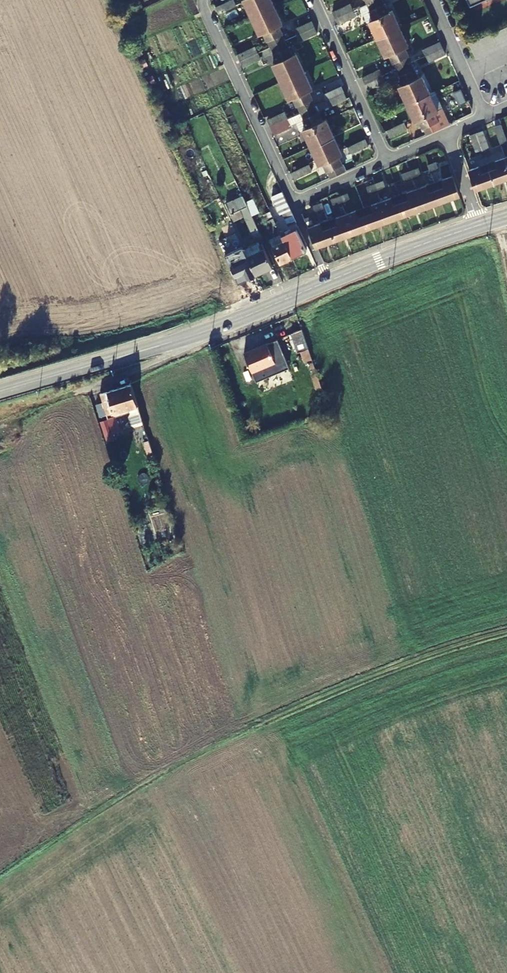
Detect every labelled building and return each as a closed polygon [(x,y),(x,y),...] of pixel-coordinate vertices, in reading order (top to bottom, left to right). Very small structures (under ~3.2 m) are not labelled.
[(212,6),(216,13),(234,5),(232,0),(226,0),(212,6)] [(261,10),(256,0),(242,0),(250,15),(261,10)] [(273,5),(271,0),(256,0),(261,10),(273,5)] [(374,0),(369,0),(364,3),(358,5),(365,21),(367,20),(375,37),(388,31),(374,0)] [(388,31),(399,26),(391,9),(388,10),(383,0),(374,0),(388,31)] [(285,29),(273,5),(261,10),(276,42),(286,38),(282,30),(285,29)] [(348,5),(330,11),(333,17),(350,9),(348,5)] [(350,9),(333,17),(335,22),(352,15),(350,9)] [(276,42),(261,10),(250,15),(257,32),(261,31),(268,46),(276,42)] [(311,21),(291,29),(294,34),(313,26),(311,21)] [(313,26),(294,34),(297,40),(315,31),(313,26)] [(404,45),(407,44),(399,26),(388,31),(403,63),(410,60),(408,54),(404,45)] [(403,63),(388,31),(375,37),(383,55),(387,54),(393,68),(403,63)] [(286,38),(276,42),(291,75),(303,69),(294,51),(292,53),(286,38)] [(276,42),(268,46),(274,60),(271,62),(279,80),(291,75),(276,42)] [(440,46),(438,42),(422,49),(424,54),(440,46)] [(440,46),(424,54),(427,61),(443,53),(440,46)] [(253,47),(235,54),(238,59),(255,52),(253,47)] [(255,52),(238,59),(240,64),(258,57),(255,52)] [(212,54),(204,57),(208,69),(216,66),(212,54)] [(410,60),(403,63),(418,96),(429,91),(421,74),(417,75),(410,60)] [(403,63),(393,68),(400,83),(396,85),(405,102),(418,96),(403,63)] [(315,96),(303,69),(291,75),(305,108),(315,103),(313,97),(315,96)] [(378,69),(361,76),(363,81),(380,74),(378,69)] [(380,74),(363,81),(366,89),(383,81),(380,74)] [(305,108),(291,75),(279,80),(287,97),(291,96),(298,111),(305,108)] [(322,94),(324,99),(343,91),(340,86),(322,94)] [(346,98),(343,91),(324,99),(315,103),(305,108),(320,140),(333,135),(324,117),(321,118),(318,110),(346,98)] [(434,131),(450,124),(442,108),(437,110),(429,91),(418,96),(434,131)] [(423,136),(434,131),(418,96),(405,102),(413,120),(417,119),(423,136)] [(467,105),(463,98),(448,104),(451,111),(467,105)] [(320,140),(305,108),(298,111),(285,117),(266,126),(268,131),(301,117),(304,126),(301,128),(309,145),(320,140)] [(263,119),(266,126),(285,117),(283,111),(263,119)] [(494,122),(501,141),(506,138),(506,136),(501,119),(494,122)] [(403,124),(386,132),(389,139),(406,132),(403,124)] [(277,145),(296,138),(293,128),(273,135),(277,145)] [(477,132),(483,150),(491,147),(484,130),(477,132)] [(477,132),(470,135),(476,153),(483,150),(477,132)] [(336,174),(344,170),(337,155),(341,153),(333,135),(320,140),(336,174)] [(329,177),(336,174),(320,140),(309,145),(318,164),(322,162),(329,177)] [(365,141),(346,150),(350,157),(369,149),(365,141)] [(283,159),(289,172),(307,165),(300,151),(283,159)] [(495,181),(506,177),(506,159),(506,155),(488,162),(495,181)] [(438,160),(428,163),(432,173),(441,169),(438,160)] [(476,188),(495,181),(488,162),(469,169),(476,188)] [(309,166),(289,174),(293,181),(311,174),(309,166)] [(423,176),(419,166),(410,170),(414,180),(423,176)] [(406,182),(414,180),(410,170),(403,173),(406,182)] [(454,174),(435,181),(442,201),(460,194),(454,174)] [(376,183),(379,192),(388,189),(384,180),(376,183)] [(417,187),(424,207),(442,201),(435,181),(417,187)] [(376,183),(368,185),(372,195),(379,192),(376,183)] [(399,194),(406,213),(424,207),(417,187),(399,194)] [(340,196),(343,206),(352,202),(348,193),(340,196)] [(250,210),(242,194),(236,197),(253,235),(260,232),(255,222),(252,216),(250,210)] [(382,200),(388,219),(406,213),(399,194),(382,200)] [(340,196),(332,199),(335,209),(343,206),(340,196)] [(382,200),(364,206),(370,225),(388,219),(382,200)] [(325,211),(322,202),(314,206),(318,214),(325,211)] [(288,224),(296,221),(289,205),(284,208),(286,214),(284,215),(288,224)] [(346,213),(352,232),(370,225),(364,206),(346,213)] [(263,211),(266,219),(273,215),(270,209),(263,211)] [(346,213),(328,219),(335,237),(352,232),(346,213)] [(273,215),(266,219),(273,235),(280,232),(273,215)] [(235,230),(230,218),(225,220),(227,224),(225,225),(228,233),(235,230)] [(335,237),(328,219),(308,227),(315,244),(335,237)] [(284,239),(291,255),(305,249),(295,228),(281,234),(284,239)] [(244,249),(238,236),(232,238),(239,251),(244,249)] [(291,255),(284,239),(271,244),(279,261),(291,255)] [(248,256),(255,272),(272,265),(262,242),(258,244),(260,247),(246,253),(248,256)] [(237,255),(238,257),(240,261),(248,256),(246,253),(245,251),(237,255)] [(240,261),(238,257),(234,259),(234,262),(231,264),(237,280),(255,272),(248,256),(240,261)] [(306,360),(307,359),(313,357),(304,329),(295,333),(306,360)] [(271,342),(279,359),(287,356),(279,339),(271,342)] [(253,368),(279,359),(271,342),(247,352),(253,368)] [(313,357),(307,359),(319,388),(323,387),(313,357)] [(133,422),(136,424),(143,421),(130,381),(100,392),(107,413),(130,406),(133,422)] [(102,402),(96,404),(100,419),(106,417),(102,402)] [(115,415),(109,417),(114,432),(120,429),(115,415)]
